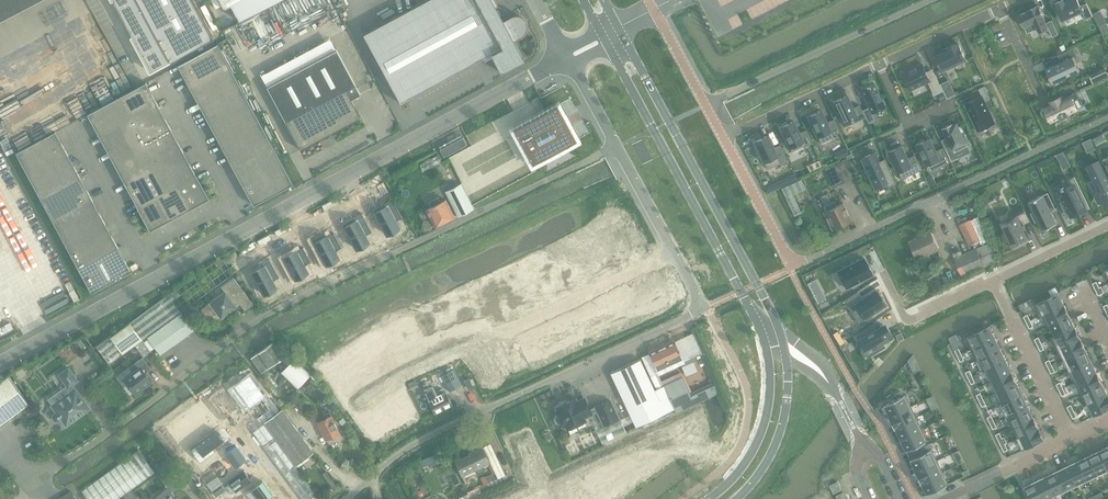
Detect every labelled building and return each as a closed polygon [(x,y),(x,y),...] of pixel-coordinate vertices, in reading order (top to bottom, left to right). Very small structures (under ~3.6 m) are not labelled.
[(41,0),(0,0),(0,22),(41,0)] [(193,0),(113,0),(151,72),(214,38),(193,0)] [(225,9),(231,6),(239,22),(279,0),(220,0),(225,9)] [(365,34),(364,33),(363,34),(364,35),(400,102),(399,102),(400,103),(402,103),(401,102),(491,54),(501,73),(525,60),(514,40),(521,37),(522,36),(523,35),(524,35),(524,34),(525,32),(526,31),(527,30),(527,28),(527,26),(527,25),(527,23),(527,22),(526,21),(526,20),(525,20),(525,19),(524,19),(524,18),(523,17),(522,17),(521,16),(520,16),(519,16),(517,15),(516,15),(514,15),(512,16),(511,16),(510,16),(503,20),(501,16),(503,15),(499,8),(497,9),(496,6),(498,4),(496,0),(428,0),(365,34)] [(1077,0),(1067,0),(1066,0),(1063,0),(1055,3),(1055,4),(1063,21),(1082,12),(1086,19),(1093,16),(1087,3),(1080,6),(1077,0)] [(1046,23),(1039,5),(1019,15),(1027,33),(1037,29),(1039,32),(1049,28),(1053,37),(1059,34),(1052,20),(1046,23)] [(1100,27),(1104,35),(1107,32),(1107,27),(1106,24),(1100,27)] [(966,60),(958,43),(948,48),(935,54),(942,71),(966,60)] [(230,67),(217,44),(178,65),(184,78),(186,77),(191,88),(230,67)] [(1061,62),(1046,69),(1053,84),(1080,71),(1073,57),(1077,56),(1073,48),(1058,55),(1061,62)] [(360,95),(336,50),(266,87),(300,150),(322,138),(323,139),(330,135),(329,134),(361,117),(351,100),(360,95)] [(929,78),(926,72),(922,64),(902,73),(911,91),(912,90),(923,85),(928,82),(935,95),(938,94),(943,91),(935,74),(929,78)] [(242,90),(230,67),(191,88),(190,88),(194,95),(197,101),(198,100),(204,111),(242,90)] [(1089,75),(1093,83),(1107,76),(1104,68),(1089,75)] [(955,95),(949,81),(941,85),(944,91),(947,98),(947,99),(955,95)] [(146,83),(146,82),(116,98),(129,122),(157,107),(158,107),(152,94),(151,95),(145,84),(146,83)] [(885,108),(873,83),(860,89),(869,107),(862,111),(865,117),(868,123),(875,120),(872,114),(885,108)] [(965,104),(978,131),(995,123),(985,101),(990,99),(985,86),(979,89),(982,96),(965,104)] [(255,113),(242,90),(204,111),(203,112),(209,124),(211,123),(216,134),(255,113)] [(943,91),(938,94),(941,100),(947,98),(944,91),(943,91)] [(1068,114),(1077,110),(1073,101),(1079,98),(1077,93),(1063,99),(1061,97),(1050,102),(1051,105),(1044,108),(1045,110),(1043,110),(1043,112),(1045,116),(1047,117),(1048,116),(1051,122),(1060,118),(1061,119),(1068,115),(1068,114)] [(846,95),(833,101),(843,121),(845,126),(865,117),(862,111),(859,105),(852,108),(846,95)] [(116,98),(87,114),(94,127),(95,126),(101,137),(100,137),(100,138),(129,122),(116,98)] [(557,105),(513,129),(532,165),(576,141),(569,127),(570,127),(565,118),(564,118),(557,105)] [(171,130),(164,117),(163,118),(157,107),(129,122),(142,146),(170,130),(171,130)] [(821,110),(808,116),(818,137),(821,144),(834,138),(833,135),(839,132),(834,119),(827,123),(821,110)] [(267,137),(255,113),(216,134),(215,135),(222,147),(223,147),(229,157),(267,137)] [(787,122),(781,125),(782,126),(780,127),(789,147),(792,152),(812,143),(806,130),(799,134),(793,121),(787,124),(787,122)] [(129,122),(100,138),(106,150),(108,149),(114,160),(112,160),(113,161),(142,146),(129,122)] [(952,124),(943,128),(944,128),(952,146),(946,149),(952,161),(958,158),(955,152),(968,146),(966,142),(968,141),(964,133),(962,134),(957,123),(952,125),(952,124)] [(176,141),(170,130),(142,146),(154,169),(182,154),(184,153),(177,140),(176,141)] [(61,143),(60,144),(55,133),(56,132),(55,131),(15,153),(28,177),(67,156),(68,155),(61,143)] [(787,160),(780,145),(773,148),(767,136),(754,142),(763,160),(767,169),(787,160)] [(280,160),(267,137),(229,157),(228,158),(234,170),(236,170),(241,180),(280,160)] [(466,145),(462,137),(440,150),(443,157),(466,145)] [(924,139),(918,142),(919,144),(917,144),(922,154),(920,155),(923,161),(925,160),(930,172),(950,163),(943,148),(936,151),(930,138),(925,141),(924,139)] [(878,142),(881,149),(887,146),(884,140),(878,142)] [(142,146),(113,161),(119,173),(120,172),(126,183),(125,184),(154,169),(142,146)] [(922,170),(915,155),(908,158),(902,146),(889,152),(902,179),(922,170)] [(849,155),(846,156),(847,159),(858,154),(855,148),(849,151),(851,154),(849,155)] [(897,183),(886,161),(880,164),(874,152),(861,158),(876,189),(887,183),(889,187),(897,183)] [(166,191),(175,186),(195,175),(189,163),(188,164),(182,154),(154,169),(166,191)] [(437,155),(419,165),(423,171),(441,161),(437,155)] [(73,167),(67,156),(28,177),(41,200),(79,179),(81,179),(74,166),(73,167)] [(293,184),(280,160),(241,180),(240,181),(247,194),(248,193),(254,203),(252,204),(253,206),(293,184)] [(845,160),(825,170),(833,187),(854,178),(845,160)] [(819,161),(812,164),(814,170),(822,167),(819,161)] [(1098,189),(1096,197),(1099,202),(1104,200),(1105,203),(1107,202),(1107,178),(1099,161),(1087,166),(1094,180),(1098,188),(1098,189)] [(448,162),(438,168),(449,190),(460,185),(448,162)] [(166,191),(154,169),(125,184),(131,196),(133,195),(138,206),(156,196),(166,191)] [(794,174),(787,177),(790,183),(796,180),(794,174)] [(195,175),(175,186),(188,209),(188,210),(199,204),(198,203),(207,198),(208,200),(209,199),(196,175),(195,175)] [(1064,201),(1060,203),(1065,213),(1069,211),(1071,216),(1079,212),(1088,208),(1089,209),(1090,209),(1075,177),(1067,181),(1070,186),(1059,191),(1064,201)] [(86,189),(85,190),(79,179),(41,200),(54,223),(92,202),(93,202),(86,189)] [(781,188),(794,215),(801,212),(793,195),(805,188),(801,179),(781,188)] [(458,218),(474,210),(461,184),(460,185),(449,190),(445,192),(458,218)] [(772,184),(765,188),(767,193),(774,190),(772,184)] [(188,209),(175,186),(166,191),(156,196),(168,219),(169,220),(180,215),(179,213),(188,209)] [(1049,206),(1054,204),(1048,192),(1043,195),(1029,202),(1033,212),(1032,213),(1036,222),(1038,222),(1043,231),(1057,224),(1049,206)] [(832,230),(851,220),(842,203),(836,206),(834,201),(831,203),(826,194),(819,197),(826,211),(823,212),(832,230)] [(160,225),(160,224),(168,219),(156,196),(138,206),(137,207),(150,231),(160,225)] [(453,219),(454,219),(446,201),(441,203),(438,197),(428,202),(431,208),(427,210),(435,228),(447,222),(447,224),(453,221),(453,219)] [(392,199),(373,210),(386,235),(399,228),(395,220),(401,217),(402,218),(392,199)] [(369,201),(362,205),(365,211),(372,207),(369,201)] [(98,213),(92,202),(54,223),(66,246),(105,225),(106,225),(99,212),(98,213)] [(1003,223),(1001,224),(1012,246),(1013,248),(1014,248),(1015,248),(1023,244),(1022,242),(1027,239),(1029,238),(1022,224),(1029,220),(1023,208),(1011,214),(1013,218),(1003,223)] [(362,213),(342,224),(348,234),(346,235),(351,243),(352,242),(356,249),(368,242),(364,235),(371,231),(371,232),(372,232),(362,213)] [(968,220),(966,217),(959,221),(970,246),(981,241),(971,219),(968,220)] [(628,221),(605,232),(611,245),(618,241),(624,255),(630,253),(629,252),(638,248),(638,249),(640,248),(638,243),(640,241),(635,230),(632,232),(628,221)] [(110,236),(105,225),(66,246),(79,269),(117,249),(118,248),(111,235),(110,236)] [(924,235),(910,242),(918,259),(924,256),(926,261),(932,259),(930,253),(939,249),(931,231),(923,234),(924,235)] [(325,233),(312,240),(318,250),(316,251),(320,259),(322,258),(326,265),(338,258),(334,250),(340,247),(341,248),(342,248),(334,233),(327,237),(325,233)] [(962,276),(997,261),(990,243),(954,258),(962,276)] [(303,247),(283,258),(287,264),(285,265),(290,273),(291,272),(295,279),(307,272),(303,265),(309,261),(310,262),(311,262),(303,247)] [(123,259),(117,249),(79,269),(91,293),(131,271),(124,259),(123,259)] [(238,256),(235,251),(229,255),(231,260),(238,256)] [(864,258),(838,272),(846,288),(872,275),(864,258)] [(234,264),(237,270),(246,265),(243,259),(234,264)] [(264,267),(252,273),(255,280),(254,281),(258,289),(260,288),(263,294),(276,288),(272,280),(278,277),(278,278),(279,277),(269,259),(262,263),(264,267)] [(245,312),(253,306),(234,278),(222,287),(226,293),(201,310),(205,315),(211,316),(216,313),(221,319),(240,305),(245,312)] [(70,282),(65,285),(69,292),(73,289),(70,282)] [(1104,292),(1101,287),(1099,287),(1095,289),(1098,295),(1104,292)] [(79,299),(74,289),(73,289),(69,292),(74,302),(79,299)] [(177,290),(130,324),(142,341),(143,340),(147,337),(148,339),(144,342),(150,350),(154,347),(160,355),(194,331),(173,301),(181,295),(177,290)] [(857,292),(844,301),(848,308),(855,304),(864,319),(886,305),(877,290),(862,299),(857,292)] [(822,293),(815,297),(818,303),(826,299),(822,293)] [(1045,314),(1064,305),(1058,293),(1039,302),(1037,303),(1034,304),(1040,316),(1045,314)] [(1050,325),(1070,316),(1064,305),(1045,314),(1040,316),(1040,317),(1043,315),(1048,326),(1050,325)] [(1075,327),(1070,316),(1050,325),(1048,326),(1048,327),(1050,326),(1055,336),(1053,337),(1051,338),(1051,339),(1053,337),(1056,336),(1075,327)] [(13,328),(10,322),(0,328),(0,332),(1,334),(13,328)] [(863,335),(857,339),(864,351),(873,345),(877,352),(885,347),(883,344),(892,339),(886,329),(883,331),(881,326),(877,328),(874,323),(861,331),(863,335)] [(135,346),(142,341),(130,324),(97,348),(109,365),(135,346)] [(976,347),(995,338),(990,326),(970,335),(966,337),(971,349),(976,347)] [(1061,348),(1081,338),(1075,327),(1056,336),(1053,337),(1051,339),(1056,350),(1059,349),(1061,348)] [(1001,349),(995,338),(976,347),(971,349),(977,361),(981,358),(1001,349)] [(1066,359),(1086,350),(1081,338),(1061,348),(1059,349),(1056,350),(1057,350),(1059,349),(1064,360),(1066,359)] [(74,343),(80,351),(86,347),(80,339),(74,343)] [(150,350),(144,342),(143,340),(142,341),(135,346),(143,356),(150,350)] [(262,374),(283,358),(272,343),(251,360),(262,374)] [(674,343),(662,349),(669,364),(671,367),(675,365),(674,362),(682,359),(674,343)] [(649,354),(641,358),(646,369),(652,367),(654,365),(657,370),(663,367),(664,370),(671,367),(669,364),(662,349),(649,354)] [(987,369),(1006,360),(1001,349),(981,358),(977,361),(982,372),(987,369)] [(1091,361),(1086,350),(1066,359),(1064,360),(1070,371),(1072,370),(1091,361)] [(135,393),(150,382),(144,374),(150,370),(142,358),(129,368),(133,373),(125,379),(135,393)] [(298,388),(311,376),(294,359),(282,372),(298,388)] [(640,359),(610,373),(635,427),(674,409),(663,386),(655,390),(640,359)] [(686,371),(696,367),(693,360),(683,364),(686,371)] [(992,381),(1012,371),(1006,360),(987,369),(982,372),(985,371),(990,382),(992,381)] [(1097,372),(1091,361),(1072,370),(1070,371),(1070,372),(1072,371),(1077,381),(1075,382),(1075,383),(1077,381),(1097,372)] [(655,388),(661,385),(652,367),(646,369),(655,388)] [(60,375),(69,388),(71,386),(72,386),(78,381),(69,369),(60,375)] [(453,369),(441,376),(449,392),(462,385),(453,369)] [(251,371),(228,389),(244,411),(262,398),(274,415),(280,411),(268,394),(251,371)] [(1017,383),(1012,371),(992,381),(990,382),(995,393),(998,392),(1017,383)] [(1102,383),(1097,372),(1077,381),(1075,383),(1080,394),(1083,393),(1102,383)] [(474,376),(472,377),(475,384),(478,383),(480,382),(477,375),(474,376)] [(0,382),(0,426),(29,405),(8,376),(0,382)] [(682,377),(663,386),(674,409),(676,412),(718,392),(714,385),(691,396),(682,377)] [(1023,394),(1017,383),(998,392),(995,393),(996,394),(998,393),(1003,403),(1001,404),(1003,403),(1023,394)] [(1107,395),(1102,383),(1083,393),(1080,394),(1081,394),(1083,393),(1088,404),(1107,395)] [(75,391),(72,386),(71,386),(69,388),(73,393),(53,406),(57,412),(56,413),(54,414),(53,417),(54,419),(55,421),(57,422),(59,422),(61,421),(63,420),(67,425),(89,409),(76,390),(75,391)] [(432,387),(424,392),(429,402),(429,403),(434,414),(453,405),(447,393),(446,393),(443,389),(435,393),(432,387)] [(887,417),(911,406),(905,394),(902,395),(896,398),(883,405),(883,406),(883,405),(888,416),(887,416),(887,417)] [(1028,405),(1023,394),(1003,403),(1001,404),(1006,416),(1009,415),(1028,405)] [(1107,395),(1088,404),(1094,416),(1107,409),(1107,395)] [(554,420),(556,424),(559,425),(562,423),(564,428),(565,427),(567,430),(586,421),(585,418),(592,415),(598,412),(604,425),(618,418),(610,400),(595,407),(589,410),(584,398),(577,401),(575,399),(573,400),(570,399),(560,404),(559,406),(556,408),(558,410),(556,411),(558,415),(555,417),(554,420)] [(1033,416),(1028,405),(1009,415),(1006,416),(1012,427),(1014,426),(1033,416)] [(916,417),(911,406),(887,417),(893,429),(916,417)] [(689,410),(676,415),(680,422),(692,416),(689,410)] [(201,411),(178,428),(187,440),(184,442),(189,448),(201,439),(197,434),(210,424),(201,411)] [(265,424),(286,453),(296,467),(314,454),(282,411),(265,424)] [(324,420),(318,422),(326,441),(329,439),(331,441),(333,440),(333,438),(340,435),(330,412),(322,416),(324,420)] [(1019,437),(1039,428),(1033,416),(1014,426),(1012,427),(1017,438),(1019,437)] [(921,429),(916,417),(893,429),(894,429),(900,439),(921,429)] [(620,419),(596,430),(602,444),(626,432),(620,419)] [(252,431),(303,498),(319,498),(263,423),(252,431)] [(1025,449),(1044,440),(1039,428),(1019,437),(1017,438),(1023,450),(1025,449)] [(927,441),(921,429),(900,439),(905,450),(905,451),(927,441)] [(215,431),(190,449),(200,463),(215,452),(213,449),(223,441),(215,431)] [(1004,437),(999,440),(1001,446),(1005,444),(1007,443),(1004,437)] [(236,446),(225,454),(235,468),(246,459),(236,446)] [(1100,450),(1107,467),(1107,446),(1100,450)] [(482,467),(489,464),(482,448),(472,453),(473,454),(456,462),(462,476),(475,470),(477,474),(484,471),(482,467)] [(660,449),(654,451),(660,464),(666,461),(660,449)] [(914,472),(937,461),(931,449),(927,451),(923,453),(918,455),(914,457),(909,459),(909,460),(910,460),(915,470),(914,471),(913,471),(914,472)] [(152,469),(138,450),(82,491),(87,498),(120,498),(155,473),(160,479),(171,472),(163,461),(152,469)] [(1100,450),(1089,455),(1098,475),(1107,470),(1107,467),(1100,450)] [(438,453),(420,460),(423,466),(441,459),(438,453)] [(1098,475),(1089,455),(1078,461),(1088,480),(1098,475)] [(919,483),(942,472),(937,461),(914,472),(919,483)] [(1088,480),(1078,461),(1068,466),(1077,485),(1088,480)] [(1077,485),(1068,466),(1057,471),(1066,490),(1077,485)] [(229,483),(225,486),(231,494),(235,491),(236,491),(250,480),(243,470),(228,481),(229,483)] [(338,487),(325,471),(322,474),(334,490),(338,487)] [(611,471),(604,474),(610,486),(616,483),(611,471)] [(1066,490),(1057,471),(1046,476),(1055,495),(1066,490)] [(948,484),(942,472),(919,483),(919,484),(920,484),(920,483),(921,483),(926,494),(948,484)] [(458,498),(470,498),(503,484),(510,480),(508,474),(497,479),(494,473),(485,477),(487,483),(467,492),(468,494),(459,498),(458,498)] [(218,475),(207,483),(212,490),(223,483),(218,475)] [(1046,476),(1035,481),(1044,498),(1048,498),(1055,495),(1046,476)] [(564,485),(571,498),(584,498),(576,480),(564,485)] [(245,494),(249,498),(267,498),(272,495),(262,481),(251,489),(251,490),(245,494)] [(1035,481),(1025,486),(1031,498),(1044,498),(1035,481)] [(841,490),(837,482),(829,486),(833,494),(841,490)] [(155,497),(157,498),(176,498),(167,488),(155,497)] [(550,494),(552,498),(566,498),(561,489),(550,494)] [(415,498),(417,498),(423,496),(420,490),(413,494),(415,498)] [(72,491),(59,498),(77,498),(72,491)]
